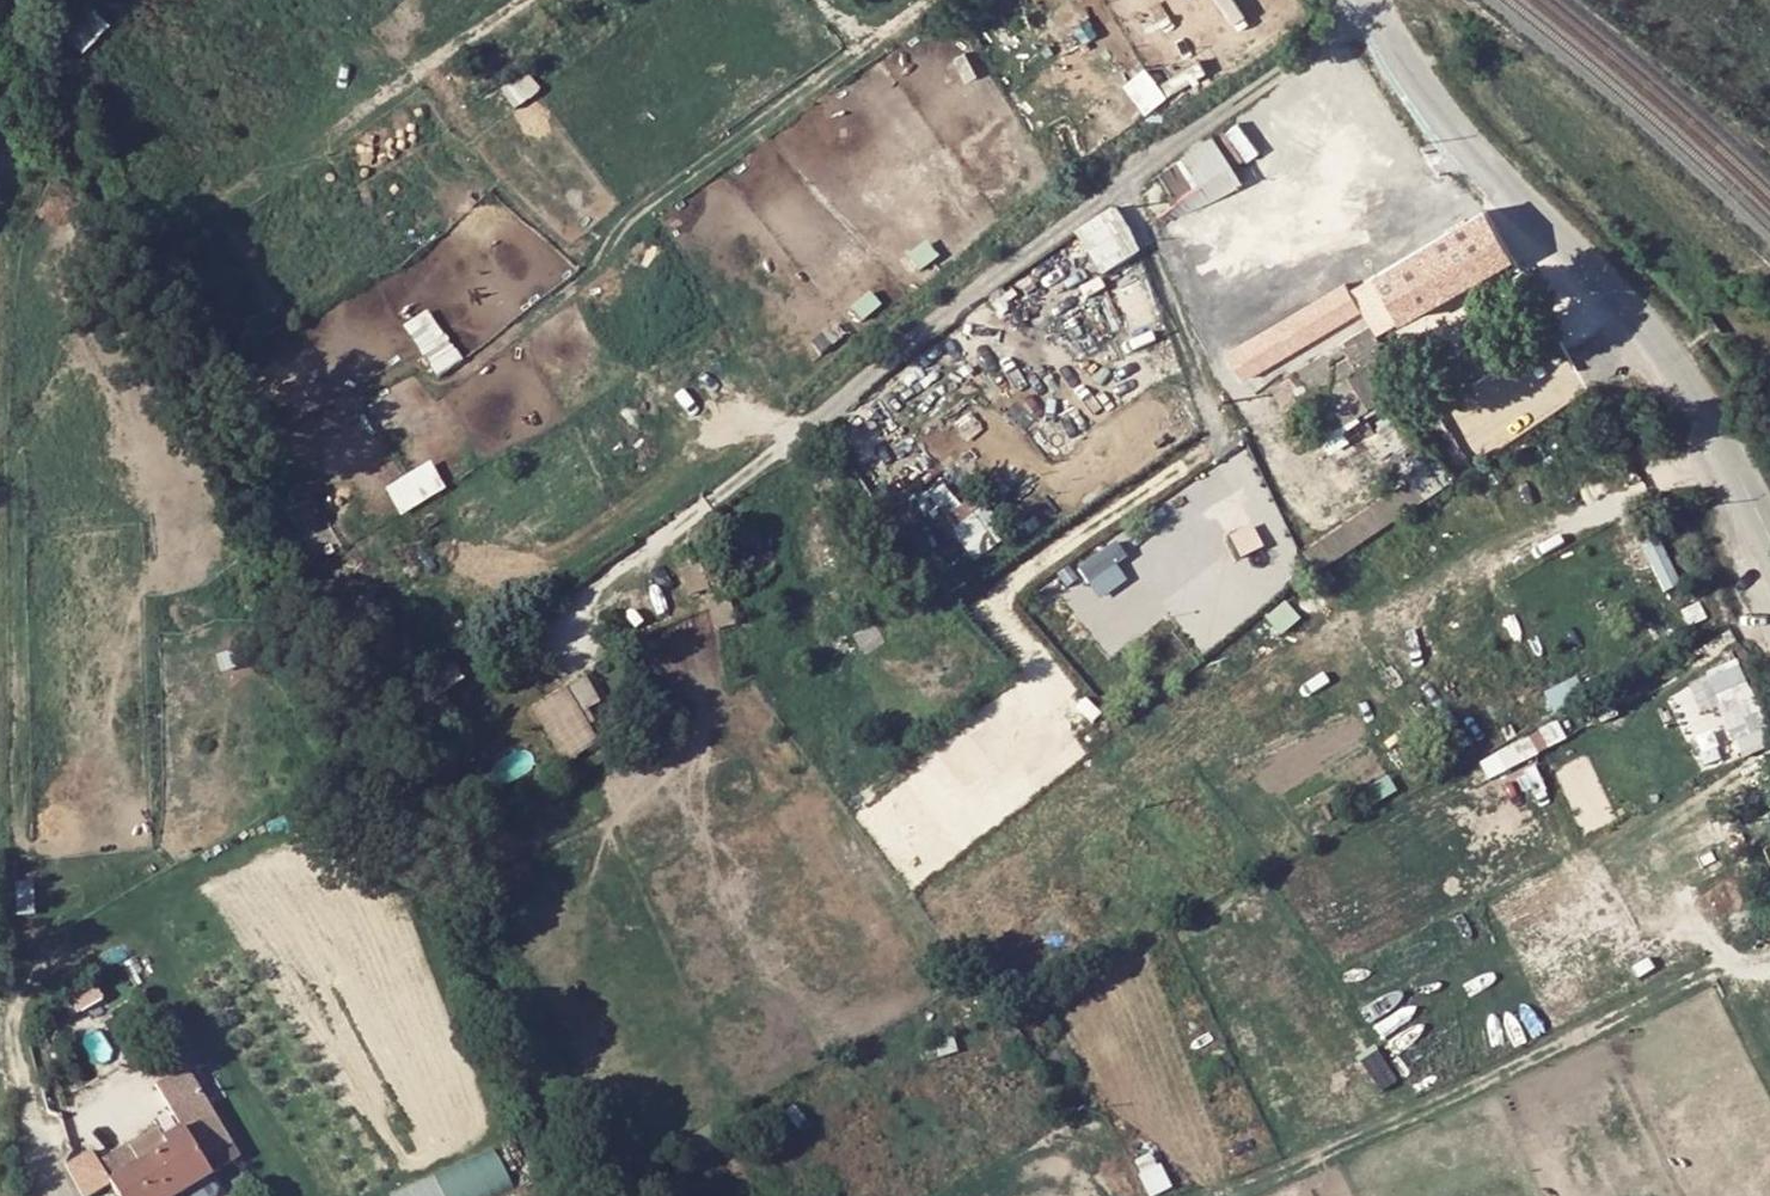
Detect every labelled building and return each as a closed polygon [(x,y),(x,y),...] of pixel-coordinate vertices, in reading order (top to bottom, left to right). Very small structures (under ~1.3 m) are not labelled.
[(1164,211),(1173,227),(1255,181),(1227,131),(1168,164),(1187,198),(1164,211)] [(1110,272),(1153,247),(1127,203),(1084,228),(1110,272)] [(1374,274),(1383,291),(1370,299),(1389,332),(1402,324),(1399,319),(1401,319),(1512,256),(1486,210),(1460,225),(1374,274)] [(1383,291),(1374,274),(1277,323),(1248,340),(1260,360),(1370,299),(1383,291)] [(1319,432),(1386,393),(1378,379),(1391,371),(1382,357),(1387,354),(1368,324),(1304,360),(1309,367),(1303,370),(1309,380),(1303,383),(1317,406),(1307,411),(1319,432)] [(439,327),(423,335),(442,370),(458,361),(439,327)] [(407,511),(452,487),(438,460),(392,484),(407,511)] [(975,494),(965,504),(950,489),(937,501),(990,555),(1013,532),(975,494)] [(1103,596),(1135,575),(1115,544),(1083,565),(1103,596)] [(1702,771),(1769,740),(1769,723),(1741,660),(1667,694),(1702,771)] [(571,762),(624,735),(593,676),(540,703),(571,762)] [(409,718),(421,709),(412,694),(400,702),(409,718)] [(212,1177),(183,1128),(162,1141),(166,1149),(109,1184),(117,1195),(181,1195),(212,1177)] [(398,1194),(399,1195),(492,1195),(518,1184),(501,1147),(398,1194)]
